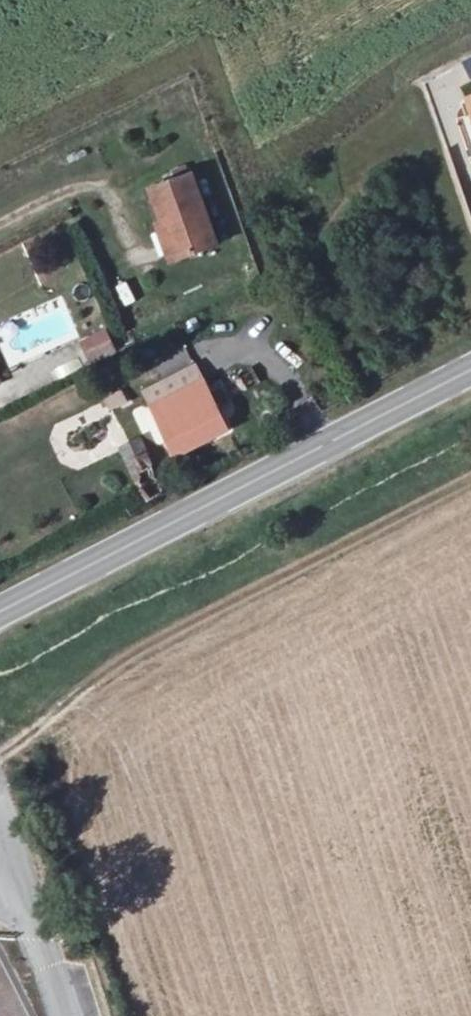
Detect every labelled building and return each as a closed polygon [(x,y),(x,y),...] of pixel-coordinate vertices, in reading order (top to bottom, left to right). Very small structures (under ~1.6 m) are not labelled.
[(461,59),(469,79),(470,78),(470,55),(461,59)] [(190,176),(150,190),(155,205),(148,208),(169,266),(216,249),(190,176)] [(131,285),(118,287),(121,307),(134,305),(131,285)] [(94,340),(69,352),(80,373),(105,360),(94,340)] [(178,455),(231,431),(205,377),(153,401),(178,455)] [(144,505),(161,497),(136,442),(119,449),(144,505)]
